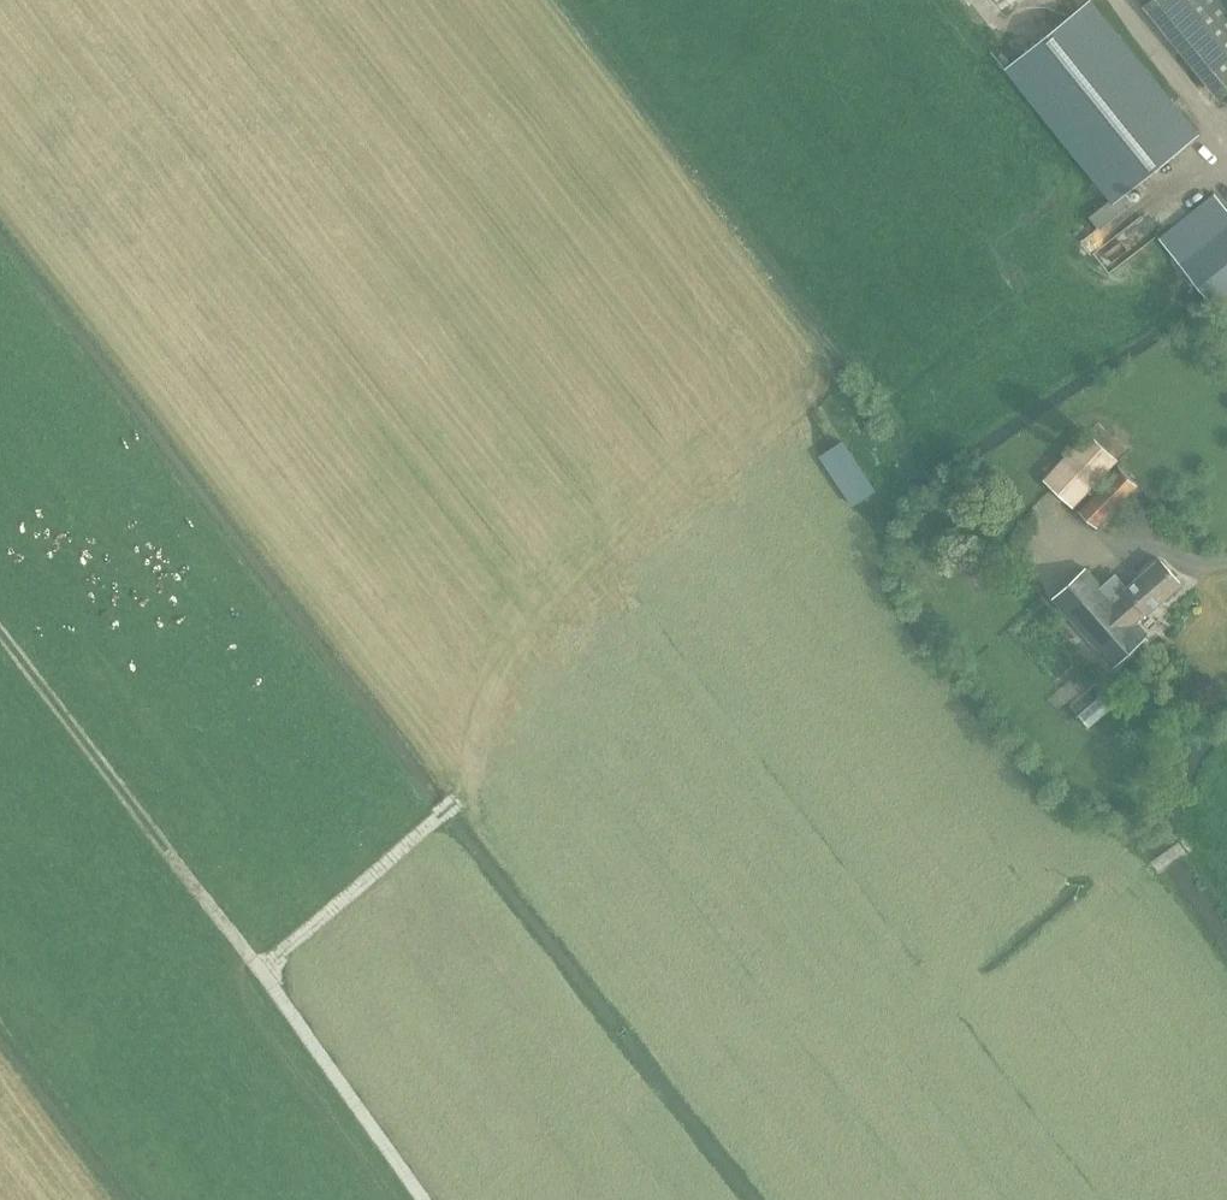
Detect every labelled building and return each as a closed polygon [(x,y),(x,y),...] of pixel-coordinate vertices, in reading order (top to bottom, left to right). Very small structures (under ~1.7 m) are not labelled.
[(1114,202),(1092,220),(1101,230),(1131,205),(1123,195),(1199,133),(1091,0),(1090,0),(1003,67),(1114,202)] [(1146,2),(1221,98),(1226,93),(1226,0),(1149,0),(1146,2)] [(1226,301),(1226,209),(1215,195),(1161,239),(1218,309),(1226,301)] [(1218,309),(1226,319),(1226,301),(1218,309)] [(1074,508),(1119,459),(1089,432),(1045,480),(1074,508)] [(855,504),(880,488),(846,437),(821,453),(855,504)] [(1098,528),(1138,485),(1118,468),(1109,478),(1112,480),(1081,513),(1098,528)] [(1149,613),(1181,584),(1160,560),(1128,589),(1115,575),(1101,587),(1085,569),(1053,598),(1115,667),(1147,638),(1133,622),(1147,610),(1149,613)] [(1102,696),(1083,712),(1091,722),(1111,707),(1102,696)]
